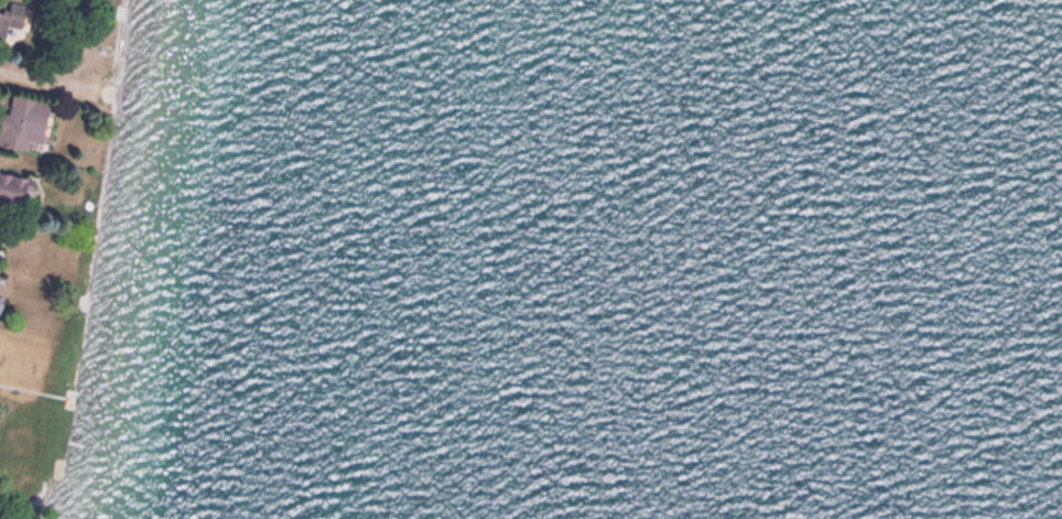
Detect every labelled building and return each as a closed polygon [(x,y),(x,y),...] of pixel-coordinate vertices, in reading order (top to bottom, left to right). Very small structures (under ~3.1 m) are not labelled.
[(20,28),(26,3),(14,0),(0,0),(0,38),(5,39),(8,25),(20,28)] [(29,148),(30,142),(43,144),(49,98),(4,93),(0,127),(0,145),(29,148)] [(24,206),(29,176),(0,171),(0,202),(24,206)]
